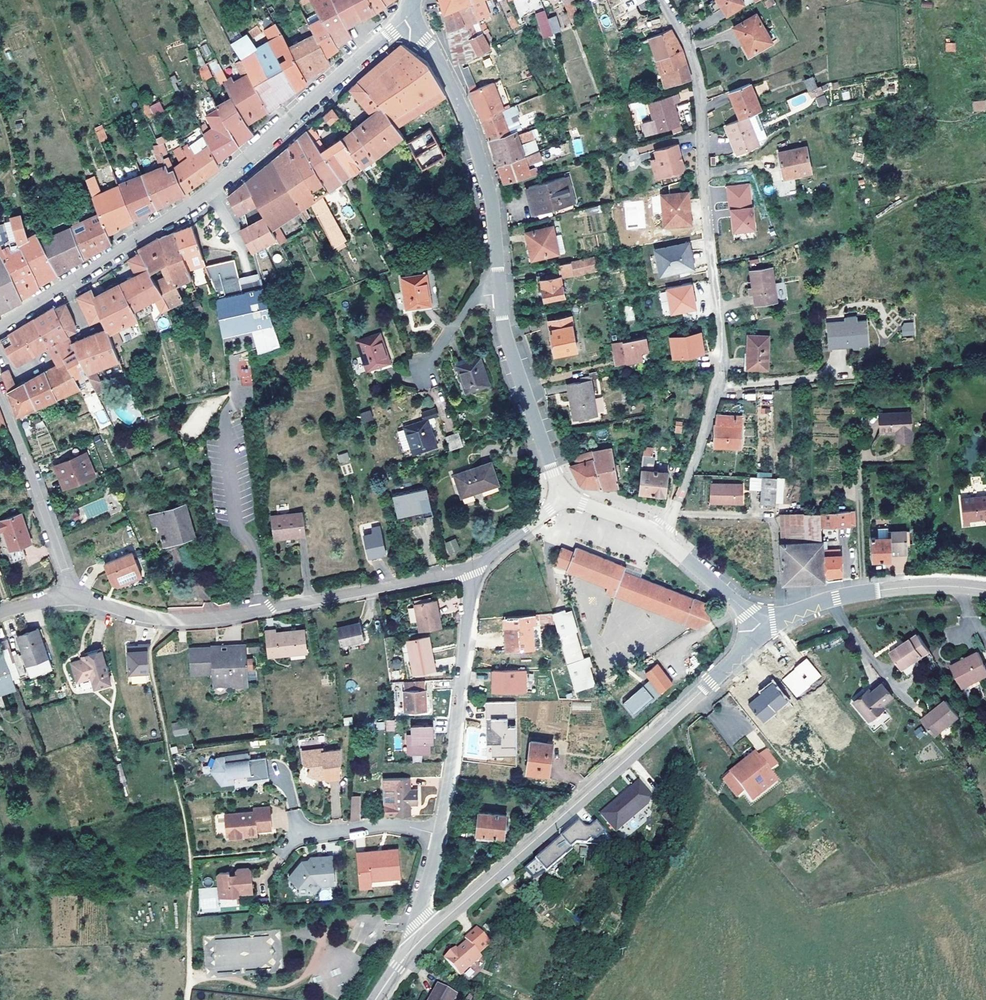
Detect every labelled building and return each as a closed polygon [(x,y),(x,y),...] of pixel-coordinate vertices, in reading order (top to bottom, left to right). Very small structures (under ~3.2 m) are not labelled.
[(334,0),(312,0),(326,25),(337,45),(340,42),(351,36),(347,27),(334,0)] [(369,0),(334,0),(347,27),(364,18),(376,12),(369,0)] [(382,0),(369,0),(376,12),(382,7),(384,5),(382,0)] [(472,0),(440,0),(448,31),(465,25),(476,54),(490,47),(482,30),(485,29),(481,21),(472,0)] [(481,21),(491,16),(484,0),(472,0),(481,21)] [(518,16),(542,9),(540,0),(513,0),(518,16)] [(709,4),(713,12),(722,7),(717,0),(715,0),(709,4)] [(742,0),(718,0),(727,15),(745,4),(742,0)] [(577,15),(573,5),(567,8),(571,17),(577,15)] [(552,32),(547,18),(544,10),(537,13),(545,36),(552,34),(552,32)] [(772,42),(756,14),(733,27),(749,54),(772,42)] [(507,17),(512,29),(518,26),(513,15),(507,17)] [(560,29),(555,16),(547,18),(552,32),(560,29)] [(337,45),(326,25),(313,32),(326,56),(330,54),(338,48),(337,45)] [(476,54),(465,25),(448,31),(450,41),(455,65),(459,63),(476,54)] [(252,44),(264,36),(258,27),(231,43),(237,52),(252,44)] [(305,79),(292,54),(278,28),(267,34),(271,42),(256,51),(242,59),(267,111),(294,91),(307,81),(305,79)] [(331,63),(326,56),(313,32),(310,28),(300,33),(307,45),(292,54),(305,79),(309,77),(331,63)] [(674,35),(670,28),(656,34),(666,55),(682,49),(674,35)] [(685,61),(682,49),(666,55),(656,34),(650,37),(665,87),(691,79),(685,61)] [(955,42),(947,42),(946,49),(954,50),(955,42)] [(206,44),(199,47),(204,58),(211,54),(206,44)] [(242,59),(256,51),(252,44),(237,52),(242,59)] [(432,70),(427,62),(402,45),(358,82),(389,130),(396,126),(445,94),(432,70)] [(267,111),(242,59),(235,62),(242,77),(233,82),(231,77),(227,79),(223,81),(231,96),(247,124),(264,112),(267,111)] [(212,77),(206,64),(198,67),(204,81),(212,77)] [(476,89),(468,66),(461,69),(470,91),(476,89)] [(227,79),(221,68),(215,71),(221,82),(223,81),(227,79)] [(179,88),(173,75),(170,77),(176,90),(179,88)] [(817,87),(813,77),(805,80),(809,90),(817,87)] [(397,142),(389,130),(358,82),(349,90),(367,118),(352,131),(371,164),(397,142)] [(503,109),(493,82),(476,89),(470,91),(471,94),(477,107),(481,118),(503,109)] [(761,110),(750,83),(729,91),(740,118),(747,116),(757,112),(761,110)] [(812,96),(828,89),(825,83),(817,87),(809,90),(812,96)] [(680,125),(674,103),(680,101),(678,93),(641,104),(646,121),(647,123),(636,127),(639,136),(680,125)] [(793,105),(804,102),(802,95),(791,99),(793,105)] [(819,108),(828,104),(824,95),(815,99),(819,108)] [(253,133),(247,124),(231,96),(215,105),(218,108),(239,145),(242,142),(253,133)] [(973,100),(974,109),(985,108),(985,101),(985,99),(973,100)] [(154,116),(164,111),(159,101),(149,106),(154,116)] [(507,124),(512,122),(510,117),(519,113),(516,104),(503,109),(481,118),(487,132),(490,140),(511,133),(507,124)] [(343,119),(332,107),(324,115),(334,126),(343,119)] [(221,159),(239,145),(218,108),(207,114),(213,127),(208,130),(205,125),(201,127),(204,134),(217,162),(221,159)] [(757,112),(747,116),(757,141),(767,137),(757,112)] [(757,141),(747,116),(740,118),(726,124),(737,152),(758,144),(757,141)] [(177,139),(181,145),(183,148),(204,134),(201,127),(199,124),(177,139)] [(403,136),(396,126),(389,130),(397,142),(403,136)] [(106,139),(102,128),(96,131),(100,142),(106,139)] [(331,164),(315,141),(307,130),(301,136),(297,139),(316,169),(330,191),(346,180),(337,159),(331,164)] [(540,151),(533,130),(517,135),(515,131),(511,133),(490,140),(494,154),(498,165),(540,151)] [(371,164),(352,131),(341,137),(326,148),(319,138),(315,141),(331,164),(337,159),(346,180),(371,164)] [(430,131),(407,143),(422,171),(445,158),(430,131)] [(202,179),(220,166),(217,162),(204,134),(183,148),(181,145),(174,150),(182,162),(174,167),(185,193),(181,195),(184,200),(190,196),(187,190),(202,179)] [(167,141),(164,135),(156,138),(159,143),(163,154),(167,152),(163,143),(167,141)] [(574,155),(584,154),(581,138),(571,139),(574,155)] [(312,203),(330,191),(316,169),(297,139),(292,144),(288,147),(312,203)] [(185,193),(174,167),(170,170),(165,159),(163,154),(159,143),(149,147),(149,148),(137,152),(144,174),(142,175),(157,207),(170,200),(181,195),(185,193)] [(681,160),(679,155),(681,155),(680,151),(679,152),(676,144),(655,150),(657,158),(662,176),(682,170),(684,168),(682,160),(681,160)] [(312,203),(288,147),(278,155),(272,160),(302,210),(306,207),(312,203)] [(811,171),(806,147),(779,152),(783,170),(784,177),(785,180),(795,178),(794,175),(801,174),(811,171)] [(530,175),(526,163),(534,161),(542,159),(540,151),(498,165),(502,175),(504,182),(530,175)] [(174,167),(169,157),(165,159),(170,170),(174,167)] [(662,176),(657,158),(651,159),(657,178),(662,176)] [(302,210),(272,160),(259,171),(245,182),(257,203),(265,216),(272,229),(277,226),(302,210)] [(537,173),(534,161),(526,163),(530,175),(537,173)] [(133,219),(119,186),(101,193),(94,176),(92,172),(89,173),(91,177),(86,179),(92,195),(98,208),(108,233),(118,227),(133,219)] [(157,207),(142,175),(119,186),(133,219),(144,214),(157,207)] [(577,210),(567,176),(531,186),(536,202),(533,203),(536,213),(554,208),(556,216),(577,210)] [(257,203),(245,182),(236,190),(228,196),(238,214),(257,203)] [(690,221),(688,191),(662,193),(664,223),(690,221)] [(750,195),(728,199),(733,222),(735,221),(737,221),(739,228),(736,228),(739,243),(761,238),(756,216),(755,217),(750,195)] [(311,217),(306,207),(302,210),(307,219),(311,217)] [(90,255),(112,242),(108,233),(98,208),(79,219),(76,214),(78,213),(76,209),(67,215),(72,223),(42,240),(42,241),(41,241),(57,273),(90,255)] [(57,273),(41,241),(36,232),(28,237),(21,214),(11,217),(13,222),(20,245),(38,284),(49,278),(57,273)] [(277,237),(272,229),(265,216),(245,227),(240,230),(252,251),(277,237)] [(20,245),(13,222),(0,226),(0,251),(1,253),(21,297),(26,294),(40,286),(38,284),(20,245)] [(205,264),(192,225),(182,229),(174,232),(189,270),(205,264)] [(565,250),(561,234),(555,235),(552,225),(526,232),(532,258),(565,250)] [(285,241),(277,226),(272,229),(277,237),(280,243),(285,241)] [(189,270),(174,232),(167,235),(158,239),(149,243),(137,250),(140,253),(162,293),(169,308),(170,309),(185,303),(178,287),(186,282),(193,279),(189,270)] [(693,264),(688,242),(656,249),(661,274),(679,270),(679,267),(693,264)] [(1,253),(0,254),(0,311),(3,310),(14,304),(23,300),(21,297),(1,253)] [(162,293),(140,253),(129,259),(137,274),(119,284),(134,309),(154,298),(161,311),(169,308),(162,293)] [(564,295),(561,275),(598,269),(596,257),(558,263),(560,273),(551,274),(552,277),(541,279),(545,299),(564,295)] [(271,317),(264,288),(261,278),(240,283),(234,259),(206,266),(211,279),(216,298),(220,318),(222,335),(254,328),(260,352),(280,345),(273,323),(271,317)] [(774,283),(772,267),(750,270),(752,287),(754,293),(755,304),(777,301),(787,299),(784,282),(774,283)] [(431,305),(427,273),(401,277),(406,309),(424,306),(431,305)] [(668,287),(673,311),(698,306),(693,282),(668,287)] [(134,309),(119,284),(94,296),(91,289),(90,289),(86,292),(78,296),(90,322),(101,317),(106,328),(116,352),(122,349),(120,344),(123,343),(116,328),(137,318),(138,318),(134,309)] [(202,308),(199,299),(192,301),(196,311),(202,308)] [(75,330),(73,320),(66,303),(56,308),(68,333),(75,330)] [(76,351),(72,342),(68,333),(56,308),(55,306),(44,313),(34,318),(49,346),(57,361),(76,351)] [(281,321),(279,315),(271,317),(273,323),(281,321)] [(577,349),(571,316),(548,320),(553,343),(551,346),(552,350),(555,352),(555,353),(577,349)] [(869,345),(866,321),(857,321),(856,316),(845,317),(845,322),(829,324),(831,343),(846,341),(847,347),(869,345)] [(49,346),(34,318),(10,333),(0,340),(1,343),(14,363),(16,365),(49,346)] [(914,333),(913,325),(905,326),(906,334),(914,333)] [(95,369),(119,359),(116,352),(106,328),(72,342),(76,351),(96,392),(106,388),(102,379),(99,380),(95,369)] [(391,362),(380,332),(356,340),(367,370),(383,365),(391,362)] [(703,352),(700,332),(670,336),(673,356),(703,352)] [(646,335),(613,342),(617,362),(641,358),(639,350),(647,349),(647,340),(646,335)] [(767,368),(768,336),(748,335),(747,367),(767,368)] [(96,392),(76,351),(57,361),(58,363),(66,359),(81,386),(82,389),(85,396),(96,392)] [(490,384),(481,357),(457,365),(466,392),(490,384)] [(81,386),(66,359),(58,363),(36,376),(25,382),(37,406),(81,386)] [(240,369),(241,386),(252,385),(250,368),(240,369)] [(10,374),(8,369),(1,372),(3,377),(10,374)] [(37,406),(25,382),(19,385),(16,387),(10,374),(3,377),(8,392),(17,414),(37,406)] [(597,414),(590,379),(567,383),(571,400),(574,400),(578,418),(597,414)] [(363,424),(374,419),(370,409),(358,414),(363,424)] [(437,446),(429,422),(434,420),(433,417),(438,415),(436,409),(422,413),(425,420),(404,427),(413,454),(437,446)] [(911,433),(910,411),(879,413),(880,430),(896,430),(899,429),(899,433),(911,433)] [(741,447),(741,425),(739,425),(739,416),(717,416),(717,424),(715,424),(714,445),(741,447)] [(34,424),(38,432),(46,428),(42,421),(34,424)] [(674,433),(682,434),(683,422),(675,421),(674,433)] [(912,440),(911,433),(899,433),(899,429),(896,430),(897,441),(912,440)] [(463,445),(459,432),(446,436),(450,449),(463,445)] [(619,486),(612,447),(574,456),(576,463),(570,465),(580,484),(585,487),(603,489),(618,486),(619,486)] [(653,470),(655,451),(643,449),(641,469),(653,470)] [(95,474),(86,453),(55,465),(64,487),(95,474)] [(339,464),(349,463),(348,453),(338,454),(339,464)] [(462,496),(498,484),(491,462),(454,474),(462,496)] [(343,476),(353,473),(350,463),(340,465),(343,476)] [(666,494),(668,472),(653,470),(641,469),(639,491),(666,494)] [(776,501),(777,478),(762,477),(760,504),(779,505),(779,502),(776,501)] [(742,503),(742,484),(711,484),(711,502),(742,503)] [(433,515),(427,485),(392,493),(397,517),(422,511),(424,517),(433,515)] [(961,498),(963,520),(969,519),(985,518),(985,496),(961,498)] [(195,535),(185,503),(163,510),(167,521),(158,524),(165,549),(186,543),(185,538),(195,535)] [(167,521),(163,510),(149,514),(153,525),(158,524),(167,521)] [(306,534),(303,510),(271,514),(273,536),(290,534),(290,536),(306,534)] [(849,525),(849,511),(820,512),(821,526),(849,525)] [(825,574),(822,540),(821,526),(820,512),(804,513),(806,541),(782,542),(781,542),(783,583),(804,582),(826,581),(825,574)] [(806,541),(804,513),(780,514),(782,542),(806,541)] [(25,530),(26,528),(21,514),(0,521),(0,530),(0,531),(4,530),(11,549),(22,545),(31,542),(28,533),(26,533),(25,530)] [(905,554),(904,530),(888,531),(888,527),(878,528),(878,537),(871,537),(872,559),(891,558),(890,554),(905,554)] [(373,534),(363,536),(369,558),(386,554),(381,532),(373,534)] [(458,546),(454,539),(448,542),(450,549),(458,546)] [(842,573),(841,555),(837,555),(837,549),(827,550),(826,540),(822,540),(825,574),(842,573)] [(26,557),(22,545),(11,549),(15,561),(26,557)] [(624,596),(631,579),(651,586),(644,603),(687,620),(687,618),(691,620),(697,628),(710,620),(707,604),(697,599),(633,574),(624,571),(626,566),(576,546),(573,552),(561,547),(555,563),(567,568),(608,584),(607,587),(605,592),(615,595),(616,592),(624,596)] [(142,575),(132,552),(105,563),(112,582),(118,585),(142,575)] [(608,584),(567,568),(566,571),(607,587),(608,584)] [(644,603),(651,586),(631,579),(624,596),(616,592),(615,595),(697,628),(691,620),(687,618),(687,620),(644,603)] [(441,627),(438,609),(436,609),(434,600),(431,600),(414,603),(420,631),(441,627)] [(592,665),(589,656),(584,657),(570,613),(566,614),(565,609),(552,613),(575,689),(589,685),(588,683),(593,682),(587,667),(592,665)] [(538,614),(538,624),(553,623),(553,614),(538,614)] [(364,638),(360,622),(337,628),(341,644),(364,638)] [(534,647),(532,625),(509,626),(510,649),(534,647)] [(52,667),(38,628),(18,635),(24,652),(23,652),(31,675),(52,667)] [(307,651),(304,629),(291,630),(292,633),(287,633),(287,631),(276,632),(276,629),(266,630),(269,655),(307,651)] [(902,669),(930,651),(919,634),(906,643),(906,644),(891,654),(902,669)] [(435,669),(431,652),(429,653),(426,637),(407,641),(414,673),(435,669)] [(135,645),(127,645),(129,671),(149,670),(147,649),(151,642),(138,643),(138,644),(138,649),(135,649),(135,645)] [(246,645),(247,654),(260,653),(259,644),(246,645)] [(247,682),(245,645),(229,646),(229,651),(213,652),(212,647),(190,649),(192,673),(214,672),(214,683),(234,682),(234,684),(247,682)] [(111,683),(101,651),(85,656),(86,658),(82,659),(72,663),(77,681),(92,676),(95,687),(111,683)] [(983,660),(982,659),(979,651),(954,664),(952,665),(952,666),(963,688),(985,676),(985,666),(983,660)] [(4,655),(0,656),(0,655),(0,691),(0,692),(16,686),(4,655)] [(787,661),(784,657),(778,662),(781,666),(787,661)] [(807,658),(781,679),(796,697),(822,677),(807,658)] [(253,659),(246,660),(248,679),(254,678),(253,659)] [(672,683),(657,663),(645,672),(661,693),(672,683)] [(777,721),(794,706),(761,665),(741,682),(728,693),(760,732),(756,734),(763,742),(768,738),(770,740),(783,728),(777,721)] [(524,691),(525,670),(493,670),(493,678),(496,678),(496,691),(524,691)] [(426,700),(425,680),(404,681),(405,697),(398,698),(399,710),(426,709),(426,706),(426,700)] [(868,720),(883,707),(881,705),(892,696),(881,683),(871,692),(866,696),(864,693),(853,702),(868,720)] [(935,735),(959,715),(947,700),(923,721),(935,735)] [(516,721),(516,701),(486,702),(487,757),(517,757),(516,721)] [(188,731),(187,722),(172,725),(174,734),(188,731)] [(920,726),(913,732),(919,739),(926,734),(920,726)] [(410,727),(410,734),(405,734),(405,755),(432,755),(432,727),(410,727)] [(704,748),(701,736),(692,738),(695,750),(704,748)] [(549,774),(553,743),(531,741),(527,772),(549,774)] [(339,777),(340,746),(323,750),(322,747),(302,751),(304,763),(311,766),(308,774),(318,778),(319,775),(325,774),(325,777),(326,778),(327,779),(339,777)] [(766,750),(758,756),(770,771),(778,764),(766,750)] [(269,780),(266,757),(249,759),(248,753),(220,757),(221,763),(210,771),(220,785),(235,783),(234,776),(234,774),(237,774),(237,775),(246,774),(248,783),(269,780)] [(758,756),(756,753),(730,774),(744,792),(751,802),(778,780),(770,771),(758,756)] [(744,792),(730,774),(723,779),(738,797),(744,792)] [(418,804),(418,789),(410,789),(410,777),(383,778),(383,790),(384,790),(395,790),(396,816),(411,815),(411,805),(418,804)] [(631,787),(600,813),(616,832),(649,804),(652,795),(640,781),(632,788),(631,787)] [(396,816),(395,790),(384,790),(383,790),(384,816),(396,816)] [(360,820),(360,796),(351,795),(350,821),(360,820)] [(271,829),(269,806),(254,808),(254,811),(225,814),(227,835),(230,835),(230,838),(242,836),(241,834),(257,832),(257,831),(271,829)] [(504,836),(506,815),(478,812),(475,841),(494,843),(495,835),(504,836)] [(579,821),(561,837),(570,848),(576,843),(607,846),(613,841),(597,822),(590,828),(585,828),(579,821)] [(570,848),(561,837),(536,860),(525,869),(533,879),(553,867),(560,861),(558,859),(570,848)] [(400,877),(398,848),(388,849),(388,851),(378,852),(378,850),(357,852),(360,887),(372,886),(371,879),(400,877)] [(335,884),(332,855),(311,857),(308,860),(308,861),(309,863),(305,864),(302,861),(289,877),(299,885),(307,885),(315,890),(320,885),(335,884)] [(253,892),(251,870),(248,868),(238,869),(236,871),(236,874),(230,875),(229,872),(220,873),(217,876),(220,898),(238,896),(238,893),(253,892)] [(216,887),(198,888),(200,913),(218,912),(216,887)] [(460,975),(482,956),(479,953),(491,942),(477,927),(465,938),(467,940),(457,949),(453,952),(452,950),(444,957),(460,975)] [(215,971),(274,967),(272,936),(213,940),(215,971)] [(455,996),(438,986),(430,999),(453,999),(455,996)]
